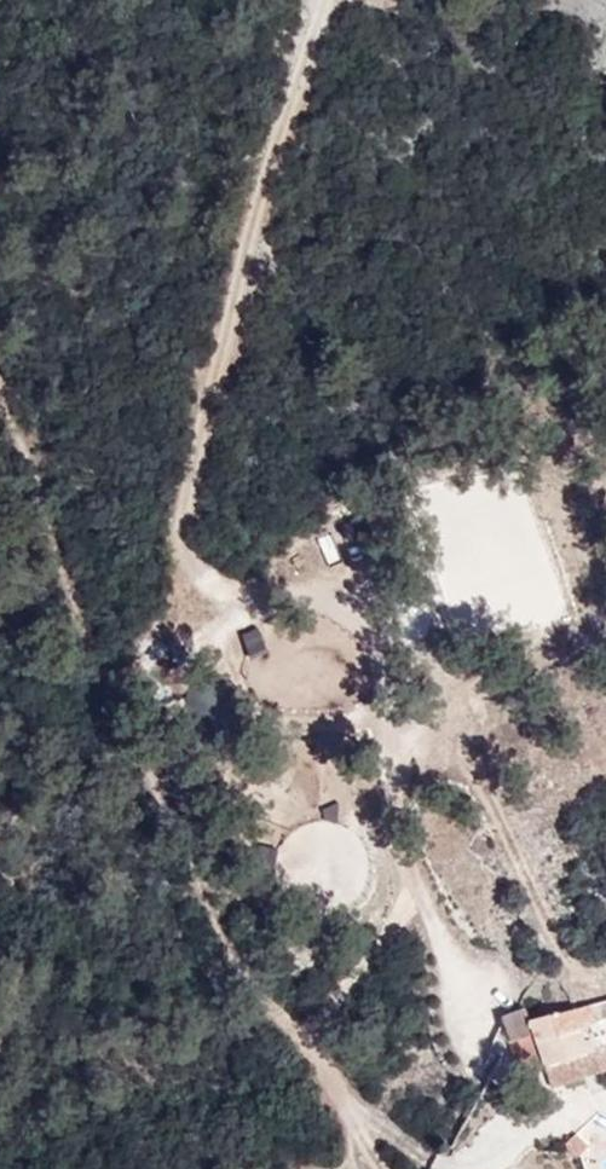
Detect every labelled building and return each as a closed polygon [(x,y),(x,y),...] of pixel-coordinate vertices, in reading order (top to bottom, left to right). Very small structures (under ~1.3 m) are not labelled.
[(594,1030),(588,1010),(549,1021),(556,1042),(576,1036),(594,1030)] [(582,1051),(576,1036),(556,1042),(562,1059),(582,1051)] [(568,1135),(557,1147),(570,1159),(581,1148),(568,1135)]
